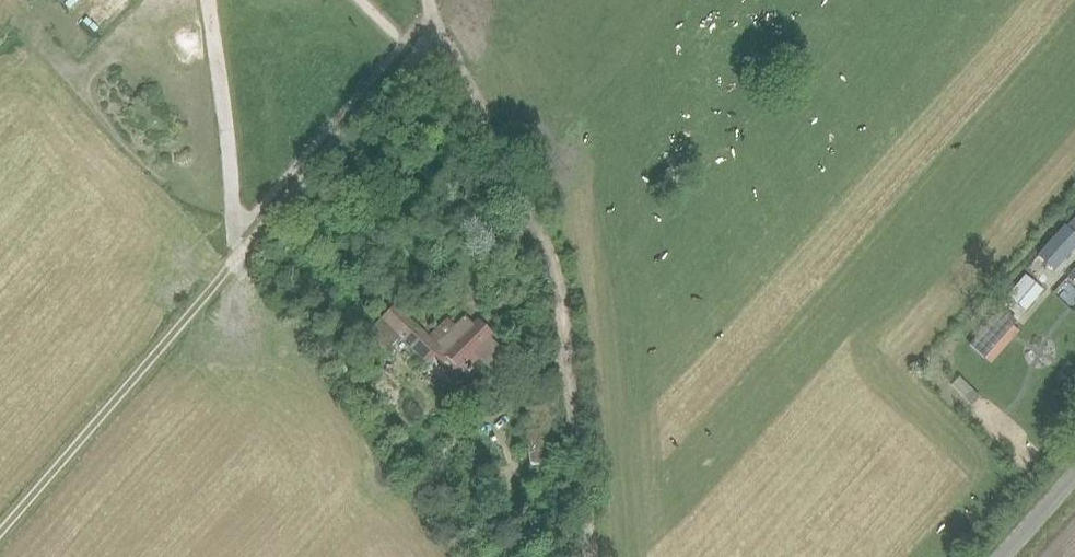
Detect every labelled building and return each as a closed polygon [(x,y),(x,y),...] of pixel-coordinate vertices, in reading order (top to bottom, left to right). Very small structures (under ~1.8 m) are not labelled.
[(1051,239),(1036,255),(1053,271),(1074,248),(1074,236),(1064,225),(1051,239)] [(1066,278),(1074,286),(1074,268),(1066,278)] [(1006,297),(1025,312),(1043,291),(1024,275),(1006,297)] [(427,337),(393,306),(367,334),(384,351),(397,336),(425,361),(433,353),(448,368),(446,370),(455,378),(476,357),(494,374),(509,359),(487,337),(490,335),(477,322),(472,326),(464,318),(455,327),(446,318),(427,337)] [(1015,321),(1001,309),(969,345),(983,358),(1015,321)] [(971,390),(964,398),(971,406),(979,398),(971,390)] [(532,403),(536,462),(553,461),(550,402),(532,403)]
